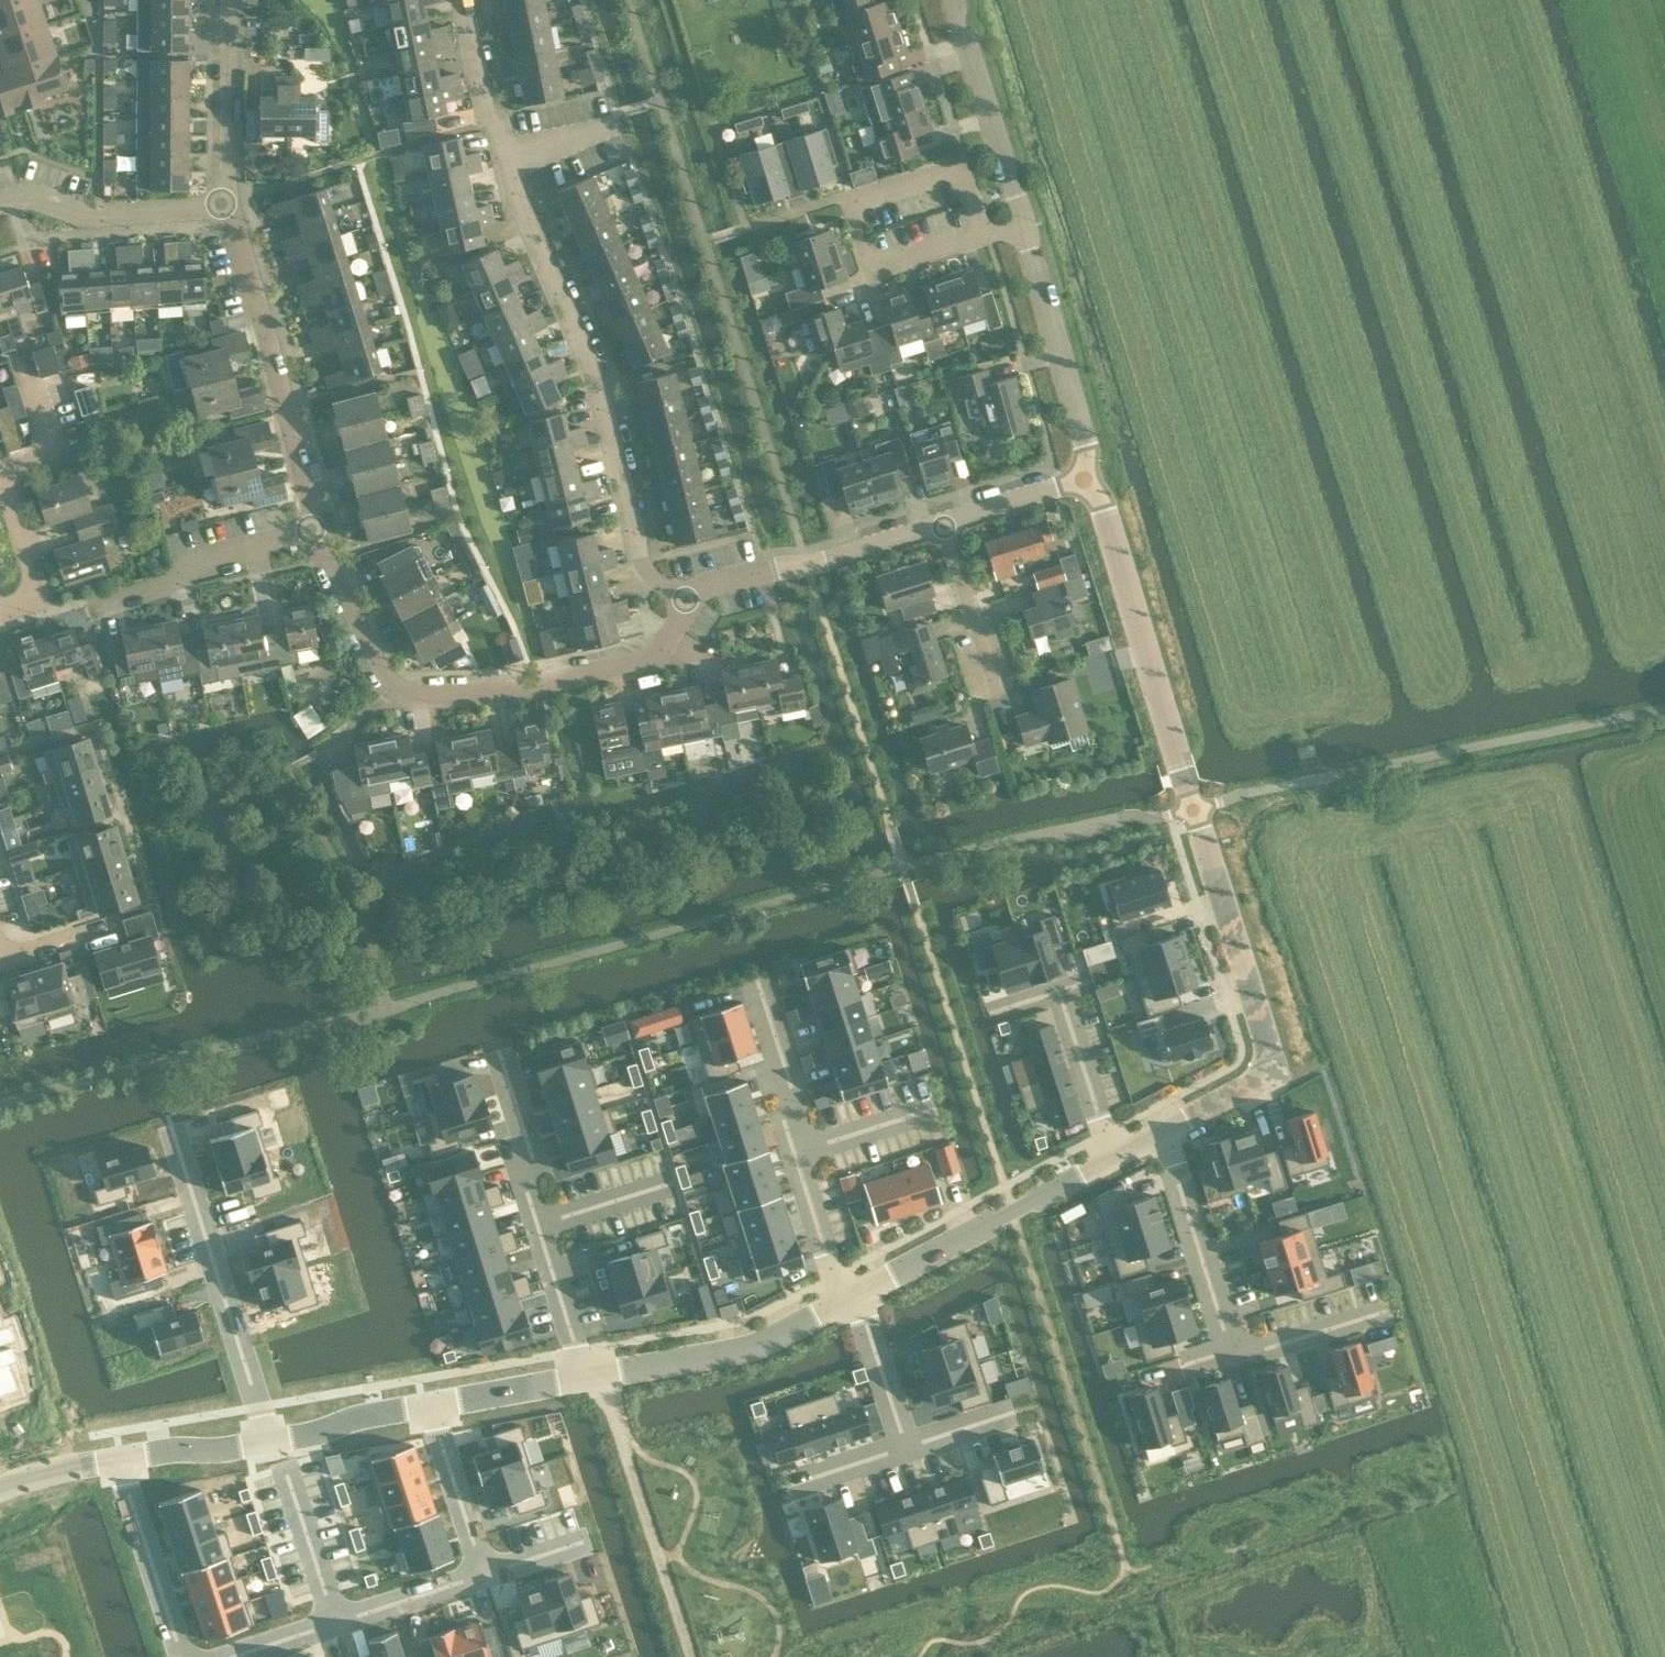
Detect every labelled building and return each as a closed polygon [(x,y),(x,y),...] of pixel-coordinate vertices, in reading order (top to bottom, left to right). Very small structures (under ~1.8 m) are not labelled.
[(66,89),(37,0),(0,0),(0,116),(13,112),(11,107),(21,104),(22,109),(40,103),(38,98),(66,89)] [(187,14),(187,0),(137,0),(137,14),(187,14)] [(441,0),(395,0),(376,4),(377,7),(384,6),(388,26),(425,19),(423,6),(442,3),(441,0)] [(505,12),(543,4),(542,0),(503,0),(505,12)] [(833,4),(840,27),(851,23),(856,39),(899,26),(890,0),(889,0),(873,5),(867,7),(865,0),(844,0),(833,4)] [(543,4),(505,12),(510,36),(548,28),(543,4)] [(575,22),(584,19),(579,4),(570,7),(575,22)] [(137,32),(187,32),(187,14),(137,14),(137,32)] [(428,31),(425,19),(388,26),(392,47),(386,49),(386,52),(450,39),(447,27),(428,31)] [(589,34),(584,19),(575,22),(580,37),(589,34)] [(103,31),(115,31),(115,20),(103,20),(103,31)] [(861,55),(850,58),(858,82),(888,72),(884,59),(907,52),(899,26),(856,39),(861,55)] [(548,28),(510,36),(515,59),(553,51),(548,28)] [(115,42),(115,31),(103,31),(103,42),(115,42)] [(187,52),(187,32),(137,32),(137,52),(187,52)] [(452,51),(450,39),(386,52),(387,55),(393,53),(397,74),(435,66),(433,55),(452,51)] [(590,67),(599,64),(594,49),(585,52),(590,67)] [(553,51),(515,59),(520,82),(558,74),(553,51)] [(816,59),(816,60),(820,73),(832,70),(827,56),(827,55),(816,59)] [(95,70),(95,59),(85,59),(85,70),(95,70)] [(115,70),(115,59),(103,59),(103,70),(115,70)] [(137,78),(187,78),(187,59),(137,59),(137,78)] [(604,79),(599,64),(590,67),(595,82),(604,79)] [(435,66),(397,74),(402,95),(396,96),(396,99),(460,87),(458,74),(437,78),(435,66)] [(558,74),(520,82),(525,106),(563,98),(558,74)] [(870,84),(859,88),(871,123),(881,120),(924,106),(917,83),(898,89),(894,76),(870,84)] [(286,135),(286,77),(275,77),(275,97),(260,97),(260,110),(247,110),(246,141),(261,141),(261,135),(286,135)] [(298,77),(286,77),(286,135),(312,135),(312,142),(327,142),(327,111),(313,111),(313,97),(298,97),(298,77)] [(187,78),(137,78),(137,96),(187,96),(187,78)] [(103,96),(115,97),(115,85),(103,85),(103,96)] [(462,99),(460,87),(396,99),(397,103),(403,102),(407,122),(401,123),(404,136),(435,130),(432,118),(445,115),(443,103),(462,99)] [(115,108),(115,97),(103,96),(103,108),(115,108)] [(187,96),(137,96),(137,114),(187,115),(187,96)] [(807,101),(793,105),(796,114),(809,110),(807,101)] [(796,114),(793,105),(780,109),(783,118),(796,114)] [(881,120),(871,123),(875,137),(883,163),(906,156),(919,151),(914,134),(932,129),(924,106),(881,120)] [(187,115),(137,114),(137,133),(187,133),(187,115)] [(760,115),(747,119),(750,129),(763,124),(760,115)] [(750,129),(747,119),(734,123),(737,133),(750,129)] [(103,134),(115,134),(115,123),(103,123),(103,134)] [(826,128),(804,135),(819,184),(836,179),(831,165),(837,164),(826,128)] [(187,133),(137,133),(137,152),(187,152),(187,133)] [(115,145),(115,134),(103,134),(103,144),(115,145)] [(804,135),(772,145),(781,172),(796,168),(803,189),(819,184),(804,135)] [(427,174),(479,162),(477,152),(462,156),(458,138),(421,146),(427,174)] [(772,145),(756,150),(771,199),(788,194),(789,199),(797,196),(804,194),(803,189),(796,168),(781,172),(772,145)] [(756,150),(734,157),(745,192),(751,191),(755,205),(771,199),(756,150)] [(137,152),(137,170),(187,170),(187,152),(137,152)] [(103,170),(115,170),(115,160),(103,160),(103,170)] [(403,162),(392,164),(395,180),(406,178),(403,165),(403,162)] [(433,200),(469,192),(465,175),(481,172),(479,162),(427,174),(433,200)] [(872,166),(854,171),(859,185),(876,180),(872,166)] [(115,181),(115,170),(103,170),(103,181),(115,181)] [(187,189),(187,170),(137,170),(137,189),(187,189)] [(628,188),(637,185),(632,170),(623,173),(628,188)] [(854,171),(849,173),(853,187),(859,185),(854,171)] [(556,192),(565,214),(601,198),(591,176),(556,192)] [(642,200),(637,185),(628,188),(633,203),(642,200)] [(297,222),(331,211),(323,188),(270,205),(274,215),(293,209),(297,222)] [(438,225),(491,214),(489,205),(473,209),(469,192),(433,200),(438,225)] [(601,198),(565,214),(575,235),(611,220),(601,198)] [(338,234),(331,211),(297,222),(301,234),(282,241),(285,250),(338,234)] [(493,222),(491,214),(438,225),(444,252),(481,244),(477,226),(493,222)] [(643,232),(651,229),(646,214),(638,217),(643,232)] [(611,220),(575,235),(585,257),(620,241),(611,220)] [(651,229),(643,232),(648,247),(656,244),(651,229)] [(799,266),(841,253),(836,237),(833,238),(831,230),(791,242),(799,266)] [(369,250),(379,247),(378,245),(374,233),(374,232),(365,235),(369,250)] [(311,266),(344,256),(338,234),(285,250),(288,260),(307,254),(311,266)] [(176,241),(180,298),(205,296),(202,262),(190,263),(189,240),(176,241)] [(165,264),(153,265),(156,300),(180,298),(176,241),(163,242),(165,264)] [(620,241),(585,257),(594,279),(630,263),(620,241)] [(128,245),(132,302),(156,300),(153,265),(142,266),(140,244),(128,245)] [(117,267),(105,268),(108,304),(132,302),(128,245),(115,246),(117,267)] [(79,248),(84,306),(108,304),(105,268),(94,269),(92,247),(79,248)] [(60,307),(84,306),(79,248),(67,249),(69,270),(57,271),(60,307)] [(472,291),(521,269),(517,261),(503,267),(495,249),(460,264),(472,291)] [(748,283),(763,278),(755,252),(740,257),(748,283)] [(796,307),(824,299),(820,286),(845,278),(843,270),(846,269),(841,253),(799,266),(805,286),(785,293),(790,309),(796,307)] [(299,295),(351,278),(344,256),(311,266),(314,278),(295,284),(299,295)] [(430,258),(419,260),(421,270),(432,267),(430,258)] [(658,277),(666,274),(661,259),(653,262),(658,277)] [(630,263),(594,279),(604,300),(639,285),(630,263)] [(6,320),(19,316),(16,305),(31,300),(35,314),(49,310),(40,281),(27,285),(22,266),(0,273),(0,299),(6,320)] [(434,267),(425,271),(429,280),(437,276),(434,267)] [(482,315),(517,300),(510,284),(524,278),(521,269),(472,291),(482,315)] [(946,276),(961,325),(984,318),(988,330),(1001,325),(991,292),(978,295),(971,271),(963,274),(962,271),(946,276)] [(672,289),(666,274),(658,277),(663,292),(672,289)] [(923,286),(930,311),(914,316),(921,337),(920,337),(922,343),(940,337),(938,332),(961,325),(946,276),(930,281),(931,284),(923,286)] [(325,312),(359,302),(351,278),(299,295),(302,306),(321,300),(325,312)] [(639,285),(604,300),(613,322),(649,306),(639,285)] [(890,323),(878,327),(886,354),(889,365),(903,361),(898,345),(920,337),(921,337),(914,316),(906,291),(882,298),(890,323)] [(827,311),(824,299),(796,307),(801,321),(806,319),(816,352),(833,347),(844,325),(839,308),(827,311)] [(493,339),(541,318),(537,310),(523,316),(517,300),(482,315),(493,339)] [(313,340),(365,324),(359,302),(325,312),(329,325),(310,331),(313,340)] [(674,322),(682,319),(677,304),(668,307),(674,322)] [(395,315),(393,306),(382,309),(385,318),(395,315)] [(649,306),(613,322),(623,344),(658,328),(649,306)] [(504,364),(538,349),(531,333),(545,327),(541,318),(493,339),(504,364)] [(768,318),(760,320),(764,332),(772,330),(768,318)] [(682,319),(674,322),(679,338),(687,335),(682,319)] [(844,325),(833,347),(838,363),(871,353),(873,358),(886,354),(878,327),(865,331),(861,319),(844,325)] [(339,357),(372,346),(365,324),(313,340),(316,350),(335,344),(339,357)] [(658,328),(623,344),(633,366),(668,350),(658,328)] [(59,329),(46,333),(50,346),(51,345),(64,341),(59,329)] [(183,350),(164,355),(173,392),(191,387),(191,386),(231,376),(227,361),(249,355),(243,331),(211,339),(213,349),(185,357),(183,350)] [(39,377),(60,370),(51,345),(50,346),(31,352),(39,377)] [(132,346),(118,349),(121,361),(135,357),(132,346)] [(380,371),(372,346),(339,357),(342,369),(323,375),(327,387),(380,371)] [(514,388),(562,367),(559,359),(545,365),(538,349),(504,364),(514,388)] [(565,374),(562,367),(514,388),(525,413),(559,399),(551,381),(565,374)] [(692,385),(701,382),(696,367),(687,369),(692,385)] [(990,383),(986,369),(955,378),(960,399),(980,394),(992,439),(1028,429),(1014,376),(990,383)] [(643,405),(680,396),(674,372),(637,381),(643,405)] [(231,376),(191,386),(191,387),(198,414),(228,405),(231,417),(263,408),(256,385),(235,390),(231,376)] [(17,385),(3,389),(11,414),(13,420),(27,416),(25,410),(17,385)] [(331,402),(337,426),(380,415),(374,391),(331,402)] [(799,392),(789,411),(797,416),(807,396),(799,392)] [(416,396),(406,399),(408,408),(418,405),(416,396)] [(685,419),(680,396),(643,405),(648,428),(685,419)] [(701,415),(710,412),(706,396),(696,399),(701,415)] [(847,405),(849,414),(850,417),(865,414),(864,410),(862,401),(847,405)] [(418,405),(408,408),(410,417),(420,415),(418,405)] [(3,438),(8,453),(21,448),(8,406),(0,409),(0,439),(3,438)] [(715,427),(710,412),(701,415),(705,430),(715,427)] [(533,450),(585,437),(583,428),(567,432),(562,414),(526,423),(533,450)] [(380,415),(337,426),(343,449),(386,438),(380,415)] [(691,442),(685,419),(648,428),(654,451),(691,442)] [(214,476),(254,465),(250,451),(272,445),(266,421),(235,429),(237,439),(206,447),(214,476)] [(925,429),(909,434),(912,444),(926,487),(941,482),(942,485),(954,481),(948,462),(946,456),(958,452),(959,452),(949,421),(925,429)] [(539,476),(575,467),(570,449),(587,445),(585,437),(533,450),(539,476)] [(863,460),(878,508),(892,503),(892,501),(893,500),(896,508),(906,505),(895,472),(908,468),(899,437),(874,445),(878,456),(863,460)] [(386,438),(343,449),(349,472),(392,461),(386,438)] [(427,441),(417,443),(420,453),(429,451),(427,441)] [(696,465),(691,442),(654,451),(659,474),(696,465)] [(715,460),(724,457),(720,443),(711,445),(715,460)] [(429,451),(420,453),(422,463),(432,461),(429,451)] [(863,513),(878,508),(863,460),(848,465),(844,455),(820,462),(830,493),(843,489),(853,520),(865,516),(863,513)] [(729,472),(724,457),(715,460),(720,475),(729,472)] [(392,461),(349,472),(355,495),(398,484),(392,461)] [(158,462),(143,466),(149,490),(164,486),(158,462)] [(258,480),(254,465),(214,476),(221,503),(251,495),(254,506),(286,498),(279,474),(258,480)] [(702,488),(696,465),(659,474),(665,497),(702,488)] [(546,502),(597,489),(595,481),(579,484),(575,467),(539,476),(546,502)] [(80,477),(36,491),(46,525),(74,516),(78,529),(112,517),(108,504),(90,510),(80,477)] [(404,507),(398,484),(355,495),(361,518),(404,507)] [(513,484),(504,486),(506,495),(515,493),(513,484)] [(724,490),(729,506),(739,502),(734,487),(724,490)] [(439,488),(429,490),(432,500),(441,498),(439,488)] [(707,511),(702,488),(665,497),(670,520),(707,511)] [(599,498),(597,489),(546,502),(552,529),(588,520),(584,502),(599,498)] [(162,491),(148,495),(151,505),(165,501),(162,491)] [(441,498),(432,500),(434,510),(444,508),(441,498)] [(744,518),(739,502),(729,506),(734,521),(744,518)] [(410,531),(404,507),(361,518),(367,542),(410,531)] [(713,535),(707,511),(670,520),(676,544),(713,535)] [(82,541),(55,550),(65,584),(110,570),(109,566),(120,562),(116,549),(111,533),(117,532),(112,517),(78,529),(82,541)] [(1043,541),(1052,538),(1047,523),(1038,526),(1038,525),(983,542),(992,569),(993,569),(996,579),(1015,573),(1011,563),(1047,552),(1043,541)] [(516,530),(516,531),(519,542),(519,543),(531,539),(528,527),(516,530)] [(564,568),(614,557),(612,548),(596,552),(592,533),(557,540),(564,568)] [(464,561),(472,556),(465,541),(456,546),(464,561)] [(379,577),(389,598),(424,580),(434,576),(418,545),(411,545),(383,559),(389,571),(379,577)] [(479,571),(472,556),(464,561),(471,575),(479,571)] [(569,594),(605,586),(601,569),(616,565),(614,557),(564,568),(569,594)] [(877,576),(887,610),(900,606),(905,620),(936,610),(931,596),(933,595),(923,561),(877,576)] [(526,563),(518,565),(521,575),(522,577),(529,575),(531,575),(528,562),(526,563)] [(1037,587),(1065,579),(1061,564),(1032,573),(1037,587)] [(1081,575),(1062,581),(1069,602),(1087,596),(1081,575)] [(434,576),(424,580),(389,598),(400,619),(435,601),(444,597),(434,576)] [(485,602),(494,597),(486,583),(477,588),(485,602)] [(1034,613),(1025,616),(1032,637),(1053,630),(1056,639),(1073,634),(1070,625),(1065,609),(1068,608),(1065,597),(1061,598),(1057,585),(1032,593),(1036,606),(1033,607),(1034,613)] [(575,620),(626,609),(624,600),(609,604),(605,586),(569,594),(575,620)] [(435,601),(400,619),(411,640),(445,622),(455,618),(444,597),(435,601)] [(501,612),(494,597),(485,602),(492,617),(501,612)] [(285,631),(273,634),(279,665),(297,662),(295,650),(318,645),(309,604),(286,608),(287,611),(281,612),(285,631)] [(628,617),(626,609),(575,620),(581,647),(617,639),(613,621),(628,617)] [(251,616),(230,620),(240,673),(262,669),(279,665),(273,634),(261,636),(258,618),(252,619),(251,616)] [(460,629),(455,618),(445,622),(411,640),(422,662),(432,657),(439,668),(467,654),(461,642),(456,644),(451,634),(460,629)] [(170,620),(147,625),(156,666),(158,677),(180,672),(180,673),(181,677),(187,675),(186,672),(197,670),(198,669),(194,650),(194,649),(192,639),(180,641),(176,622),(171,623),(170,620)] [(194,649),(194,650),(198,669),(197,670),(200,681),(218,678),(240,673),(230,620),(207,625),(207,627),(201,629),(205,647),(194,649)] [(125,653),(112,656),(118,685),(137,681),(158,677),(156,666),(147,625),(125,630),(126,632),(121,633),(125,653)] [(74,628),(45,637),(55,669),(83,661),(88,676),(100,672),(91,643),(79,646),(74,628)] [(878,639),(875,640),(881,658),(886,673),(905,667),(913,693),(934,686),(932,679),(945,675),(933,637),(912,644),(907,630),(878,639)] [(860,639),(859,640),(866,663),(868,662),(881,658),(875,640),(878,639),(877,634),(869,637),(863,638),(860,639)] [(1108,636),(1101,638),(1105,652),(1113,650),(1108,636)] [(21,665),(9,669),(18,698),(31,694),(30,690),(45,685),(58,681),(55,669),(45,637),(15,646),(21,665)] [(770,659),(748,664),(757,705),(757,709),(779,704),(781,711),(799,708),(805,706),(799,675),(792,677),(780,679),(776,660),(771,661),(770,659)] [(725,690),(713,693),(715,702),(719,725),(737,721),(735,710),(757,705),(748,664),(727,668),(727,670),(721,672),(725,690)] [(12,700),(3,671),(0,672),(0,704),(12,700)] [(1039,710),(1016,717),(1025,745),(1047,737),(1049,742),(1086,730),(1069,678),(1033,690),(1039,710)] [(693,685),(671,690),(681,740),(703,736),(704,739),(722,735),(720,725),(719,725),(715,702),(703,705),(699,686),(693,688),(693,685)] [(647,717),(636,719),(643,751),(646,768),(646,769),(664,765),(660,748),(660,745),(681,740),(671,690),(649,695),(649,698),(644,699),(647,717)] [(614,702),(591,707),(600,748),(602,760),(633,753),(637,770),(646,768),(643,751),(636,719),(624,722),(620,704),(614,705),(614,702)] [(805,708),(801,709),(804,716),(807,729),(823,724),(817,704),(812,706),(805,708)] [(84,705),(71,709),(75,722),(88,719),(84,705)] [(67,709),(46,716),(51,732),(72,726),(67,709)] [(40,717),(25,722),(30,737),(45,732),(40,717)] [(518,745),(506,747),(512,777),(535,772),(534,768),(546,765),(550,759),(542,718),(518,723),(519,726),(514,727),(518,745)] [(166,723),(157,724),(159,733),(167,731),(166,723)] [(930,771),(974,757),(980,774),(998,769),(989,739),(972,744),(965,724),(920,739),(930,771)] [(483,730),(462,734),(470,774),(472,785),(512,777),(506,747),(493,750),(490,731),(484,732),(483,730)] [(390,792),(430,784),(430,783),(426,763),(424,751),(411,753),(407,736),(402,737),(401,734),(380,739),(390,792)] [(438,760),(426,763),(430,783),(430,784),(435,807),(453,803),(451,795),(450,790),(472,785),(470,774),(462,734),(439,739),(440,742),(434,743),(438,760)] [(49,770),(42,772),(44,779),(95,763),(88,738),(44,752),(49,770)] [(390,792),(380,739),(358,743),(358,746),(353,747),(356,764),(344,767),(332,769),(335,788),(342,801),(390,792)] [(11,768),(8,755),(0,757),(0,771),(11,768)] [(52,781),(59,801),(103,788),(95,763),(44,779),(45,783),(52,781)] [(556,766),(553,767),(556,779),(556,781),(565,779),(562,765),(556,766)] [(110,813),(103,788),(59,801),(59,804),(64,802),(71,825),(110,813)] [(531,796),(518,798),(519,802),(521,810),(521,812),(527,811),(534,809),(534,808),(531,796)] [(0,811),(0,820),(11,817),(8,808),(0,811)] [(0,820),(0,822),(2,830),(14,826),(11,817),(0,820)] [(66,841),(74,866),(122,851),(114,826),(66,841)] [(8,849),(12,862),(38,854),(34,841),(8,849)] [(122,851),(74,866),(82,891),(130,876),(122,851)] [(1160,873),(1108,890),(1118,924),(1171,907),(1160,873)] [(76,910),(79,919),(137,901),(130,876),(82,891),(86,906),(76,910)] [(22,896),(27,909),(38,906),(34,892),(22,896)] [(27,909),(31,923),(42,919),(38,906),(27,909)] [(95,952),(105,986),(140,975),(143,985),(163,979),(149,936),(156,934),(149,912),(124,920),(131,941),(95,952)] [(1019,937),(1018,938),(1031,980),(1057,972),(1050,948),(1063,943),(1054,915),(1039,919),(1042,930),(1019,937)] [(1123,924),(1102,930),(1106,942),(1117,938),(1127,935),(1123,924)] [(1127,935),(1117,938),(1122,953),(1127,952),(1135,976),(1187,959),(1179,933),(1150,942),(1146,929),(1127,935)] [(990,935),(970,941),(979,970),(997,964),(1005,989),(1031,980),(1018,938),(1019,937),(1017,932),(992,940),(990,935)] [(813,958),(798,962),(806,987),(808,987),(807,986),(850,972),(850,973),(857,971),(850,946),(830,952),(829,947),(811,953),(813,958)] [(1089,947),(1082,949),(1087,966),(1094,963),(1089,947)] [(82,953),(72,956),(76,971),(87,968),(82,953)] [(779,958),(770,961),(774,974),(783,971),(779,958)] [(1187,959),(1135,976),(1147,1016),(1182,1005),(1177,991),(1196,985),(1187,959)] [(889,961),(878,964),(881,974),(892,971),(889,961)] [(61,963),(32,972),(46,1020),(76,1011),(74,1006),(87,1002),(79,975),(66,979),(61,963)] [(17,1029),(46,1020),(32,972),(2,981),(3,984),(0,985),(0,1014),(12,1011),(17,1029)] [(850,972),(807,986),(808,987),(815,1008),(857,995),(850,973),(850,972)] [(857,995),(815,1008),(822,1031),(865,1017),(857,995)] [(741,1001),(688,1018),(696,1043),(749,1026),(741,1001)] [(676,1005),(629,1020),(635,1038),(682,1023),(676,1005)] [(804,1005),(795,1008),(799,1021),(808,1018),(804,1005)] [(795,1008),(785,1011),(790,1023),(799,1021),(795,1008)] [(1161,1014),(1136,1022),(1141,1038),(1153,1034),(1162,1062),(1183,1055),(1185,1059),(1201,1054),(1200,1050),(1212,1046),(1203,1017),(1165,1028),(1161,1014)] [(865,1017),(822,1031),(829,1054),(872,1040),(865,1017)] [(1007,1020),(997,1024),(1001,1035),(1010,1032),(1007,1020)] [(623,1022),(602,1029),(607,1042),(627,1036),(623,1022)] [(1031,1055),(1010,1061),(1018,1086),(1066,1071),(1062,1059),(1063,1058),(1063,1057),(1062,1058),(1060,1052),(1061,1051),(1061,1050),(1060,1050),(1051,1024),(1024,1033),(1031,1055)] [(749,1026),(696,1043),(708,1080),(733,1072),(741,1070),(737,1057),(757,1051),(749,1026)] [(872,1040),(829,1054),(836,1075),(836,1076),(879,1063),(879,1062),(872,1040)] [(575,1043),(533,1056),(540,1079),(542,1078),(584,1065),(586,1065),(579,1042),(575,1043)] [(648,1047),(638,1050),(641,1060),(651,1057),(648,1047)] [(818,1050),(809,1053),(813,1066),(822,1063),(818,1050)] [(920,1051),(907,1055),(912,1072),(926,1068),(920,1051)] [(809,1053),(800,1056),(804,1068),(813,1066),(809,1053)] [(651,1057),(641,1060),(645,1071),(655,1068),(651,1057)] [(836,1075),(834,1076),(842,1100),(874,1090),(898,1083),(891,1058),(879,1062),(879,1063),(836,1076),(836,1075)] [(636,1062),(626,1065),(630,1076),(639,1073),(636,1064),(636,1062)] [(584,1065),(542,1078),(549,1101),(591,1088),(595,1087),(588,1064),(586,1065),(584,1065)] [(437,1070),(409,1079),(413,1094),(419,1092),(427,1116),(482,1099),(482,1098),(481,1099),(473,1073),(441,1083),(437,1070)] [(1066,1071),(1018,1086),(1026,1111),(1046,1105),(1053,1127),(1081,1118),(1072,1091),(1074,1091),(1073,1090),(1072,1090),(1070,1084),(1071,1084),(1071,1083),(1070,1083),(1066,1071)] [(708,1080),(700,1083),(711,1117),(753,1104),(746,1080),(737,1083),(733,1072),(708,1080)] [(639,1073),(630,1076),(633,1086),(642,1083),(639,1073)] [(591,1088),(549,1101),(556,1124),(598,1111),(591,1088)] [(270,1091),(259,1094),(265,1111),(275,1108),(270,1091)] [(826,1095),(814,1099),(817,1108),(829,1104),(826,1095)] [(482,1099),(427,1116),(434,1141),(428,1143),(433,1158),(462,1149),(458,1135),(490,1125),(482,1099)] [(753,1104),(711,1117),(718,1140),(760,1126),(753,1104)] [(598,1111),(556,1124),(563,1146),(607,1133),(615,1130),(607,1108),(598,1111)] [(650,1108),(640,1110),(644,1121),(653,1118),(650,1109),(650,1108)] [(234,1132),(210,1139),(218,1165),(216,1165),(217,1166),(267,1151),(267,1149),(265,1150),(258,1126),(263,1125),(258,1109),(229,1118),(234,1132)] [(1294,1144),(1280,1148),(1289,1177),(1329,1164),(1322,1141),(1329,1139),(1324,1124),(1318,1126),(1313,1111),(1286,1119),(1294,1144)] [(653,1118),(644,1121),(647,1132),(656,1129),(653,1118)] [(670,1118),(661,1122),(664,1132),(674,1129),(670,1118)] [(760,1126),(718,1140),(724,1162),(725,1163),(766,1150),(766,1151),(768,1150),(760,1126)] [(674,1129),(664,1132),(667,1143),(677,1140),(674,1129)] [(1254,1129),(1229,1137),(1246,1190),(1247,1190),(1245,1184),(1267,1177),(1272,1191),(1287,1187),(1275,1149),(1262,1154),(1254,1129)] [(563,1146),(561,1147),(568,1170),(614,1155),(607,1133),(563,1146)] [(1043,1136),(1034,1139),(1037,1149),(1046,1146),(1043,1136)] [(1212,1169),(1198,1173),(1207,1202),(1246,1190),(1229,1137),(1204,1145),(1212,1169)] [(952,1145),(935,1151),(943,1176),(961,1170),(952,1145)] [(108,1186),(95,1190),(99,1204),(126,1195),(122,1181),(152,1172),(144,1146),(116,1155),(113,1146),(98,1151),(108,1186)] [(472,1150),(424,1165),(432,1190),(480,1175),(472,1150)] [(724,1162),(718,1164),(725,1188),(773,1172),(766,1151),(766,1150),(725,1163),(724,1162)] [(267,1151),(217,1166),(225,1193),(250,1185),(254,1198),(283,1190),(278,1174),(275,1175),(267,1151)] [(927,1163),(896,1173),(908,1213),(940,1203),(927,1163)] [(684,1164),(675,1167),(678,1178),(688,1175),(684,1164)] [(397,1169),(386,1172),(389,1182),(400,1178),(397,1169)] [(773,1172),(725,1188),(732,1210),(780,1195),(773,1172)] [(896,1173),(864,1183),(877,1223),(908,1213),(896,1173)] [(480,1175),(432,1190),(432,1191),(435,1190),(442,1212),(501,1193),(498,1184),(481,1189),(478,1177),(480,1176),(480,1175)] [(688,1175),(678,1178),(681,1188),(691,1185),(688,1175)] [(853,1175),(839,1180),(843,1194),(857,1190),(853,1175)] [(1122,1183),(1095,1197),(1107,1237),(1160,1220),(1152,1194),(1128,1202),(1122,1183)] [(501,1193),(442,1212),(449,1235),(491,1221),(487,1208),(503,1203),(501,1193)] [(780,1195),(732,1210),(739,1233),(787,1218),(780,1195)] [(1080,1203),(1069,1209),(1074,1219),(1086,1213),(1080,1203)] [(698,1209),(689,1212),(692,1223),(702,1220),(698,1209)] [(1282,1234),(1257,1242),(1266,1268),(1319,1252),(1306,1212),(1278,1221),(1282,1234)] [(103,1242),(97,1244),(103,1263),(116,1258),(117,1259),(158,1246),(151,1221),(144,1224),(141,1213),(98,1227),(103,1242)] [(787,1218),(739,1233),(747,1257),(749,1256),(749,1255),(794,1240),(794,1239),(787,1218)] [(269,1245),(243,1253),(252,1279),(306,1262),(298,1237),(306,1235),(302,1220),(264,1231),(269,1245)] [(702,1220),(692,1223),(695,1234),(705,1231),(702,1220)] [(1160,1220),(1107,1237),(1119,1277),(1148,1268),(1144,1254),(1168,1246),(1160,1220)] [(491,1221),(449,1235),(455,1254),(455,1256),(450,1258),(451,1258),(515,1239),(512,1230),(496,1235),(491,1221)] [(83,1235),(80,1226),(68,1230),(70,1239),(83,1235)] [(641,1254),(610,1263),(618,1287),(659,1274),(663,1273),(656,1249),(668,1245),(663,1229),(636,1238),(641,1254)] [(515,1239),(451,1258),(458,1281),(505,1267),(501,1253),(518,1248),(515,1239)] [(794,1240),(749,1255),(749,1256),(757,1280),(804,1265),(796,1239),(794,1239),(794,1240)] [(123,1278),(111,1282),(116,1298),(161,1284),(158,1273),(165,1271),(158,1246),(117,1259),(123,1278)] [(1319,1252),(1266,1268),(1274,1294),(1298,1287),(1302,1300),(1346,1287),(1341,1271),(1326,1276),(1319,1252)] [(712,1254),(703,1257),(706,1268),(716,1265),(712,1254)] [(306,1262),(252,1279),(252,1280),(253,1280),(261,1305),(285,1298),(289,1311),(318,1303),(306,1262)] [(716,1265),(706,1268),(710,1279),(719,1276),(716,1265)] [(1359,1266),(1349,1270),(1354,1284),(1364,1281),(1359,1266)] [(505,1267),(458,1281),(465,1304),(529,1284),(526,1275),(510,1280),(505,1267)] [(1150,1273),(1121,1282),(1126,1297),(1136,1294),(1144,1317),(1133,1320),(1133,1321),(1187,1305),(1178,1279),(1154,1286),(1150,1273)] [(618,1287),(616,1288),(624,1311),(667,1298),(659,1274),(618,1287)] [(529,1284),(465,1304),(472,1327),(522,1311),(522,1310),(519,1311),(515,1298),(532,1293),(529,1284)] [(705,1284),(690,1289),(699,1318),(714,1314),(705,1284)] [(1107,1285),(1093,1290),(1098,1305),(1112,1300),(1107,1285)] [(724,1288),(713,1291),(717,1304),(728,1301),(724,1288)] [(995,1296),(983,1302),(987,1313),(999,1309),(995,1296)] [(735,1302),(718,1307),(722,1318),(739,1313),(735,1302)] [(1187,1305),(1133,1321),(1146,1361),(1174,1352),(1170,1339),(1195,1331),(1187,1305)] [(161,1307),(134,1315),(138,1329),(151,1324),(162,1359),(178,1354),(175,1345),(203,1337),(195,1311),(165,1320),(161,1307)] [(522,1311),(472,1327),(472,1328),(475,1327),(482,1351),(496,1347),(509,1343),(530,1336),(522,1311)] [(941,1344),(917,1352),(925,1378),(978,1360),(965,1321),(937,1330),(941,1344)] [(6,1343),(15,1341),(10,1326),(0,1329),(0,1345),(6,1343)] [(1338,1375),(1324,1379),(1333,1408),(1347,1404),(1351,1416),(1378,1408),(1366,1372),(1371,1371),(1366,1356),(1362,1357),(1357,1342),(1330,1351),(1338,1375)] [(17,1390),(9,1364),(16,1361),(11,1346),(0,1350),(0,1396),(17,1390)] [(453,1349),(443,1353),(445,1362),(456,1359),(453,1349)] [(978,1360),(925,1378),(933,1404),(958,1396),(962,1409),(991,1400),(978,1360)] [(1108,1364),(1102,1366),(1106,1379),(1112,1377),(1108,1364)] [(1264,1388),(1258,1390),(1262,1405),(1269,1403),(1274,1420),(1299,1413),(1303,1427),(1319,1422),(1307,1385),(1293,1389),(1286,1364),(1259,1373),(1264,1388)] [(863,1367),(851,1371),(856,1384),(868,1380),(863,1367)] [(1227,1379),(1200,1387),(1205,1403),(1201,1404),(1206,1419),(1210,1418),(1217,1439),(1241,1431),(1246,1444),(1264,1438),(1253,1402),(1236,1408),(1227,1379)] [(1011,1381),(1004,1383),(1008,1397),(1016,1395),(1011,1381)] [(1155,1387),(1129,1395),(1135,1416),(1129,1418),(1133,1433),(1140,1431),(1149,1461),(1176,1452),(1173,1445),(1187,1441),(1183,1427),(1178,1412),(1164,1416),(1155,1387)] [(834,1392),(809,1400),(824,1448),(870,1434),(861,1406),(840,1412),(834,1392)] [(1324,1393),(1311,1397),(1316,1412),(1329,1409),(1324,1393)] [(762,1400),(750,1404),(754,1417),(766,1413),(762,1400)] [(790,1429),(770,1435),(779,1463),(824,1448),(809,1400),(784,1408),(790,1429)] [(1190,1409),(1178,1412),(1183,1427),(1194,1423),(1190,1409)] [(879,1415),(871,1418),(876,1432),(884,1429),(879,1415)] [(497,1447),(471,1455),(480,1482),(529,1466),(528,1465),(525,1466),(517,1442),(526,1440),(521,1424),(492,1434),(497,1447)] [(994,1462),(977,1468),(990,1505),(1007,1500),(1001,1483),(1044,1469),(1034,1440),(1019,1445),(1018,1443),(1007,1447),(1007,1448),(991,1454),(994,1462)] [(413,1444),(365,1460),(373,1483),(421,1468),(413,1444)] [(529,1466),(480,1482),(480,1483),(482,1483),(490,1508),(514,1500),(518,1514),(547,1504),(542,1489),(537,1491),(529,1466)] [(421,1468),(373,1483),(381,1506),(428,1490),(421,1468)] [(967,1477),(921,1492),(937,1540),(961,1532),(955,1512),(976,1505),(967,1477)] [(343,1481),(334,1485),(337,1495),(347,1492),(343,1481)] [(248,1487),(238,1490),(242,1501),(251,1498),(248,1487)] [(200,1489),(158,1503),(166,1526),(208,1512),(200,1489)] [(428,1490),(381,1506),(388,1529),(438,1512),(437,1511),(435,1512),(428,1490)] [(347,1492),(337,1495),(341,1505),(350,1502),(347,1492)] [(921,1492),(875,1507),(884,1535),(905,1529),(912,1549),(935,1541),(937,1540),(921,1492)] [(841,1499),(805,1510),(821,1560),(857,1549),(855,1545),(868,1541),(860,1515),(847,1519),(841,1499)] [(255,1510),(246,1513),(249,1524),(259,1521),(255,1510)] [(208,1512),(166,1526),(173,1549),(226,1532),(225,1530),(215,1534),(208,1512)] [(438,1512),(388,1529),(395,1527),(402,1548),(392,1551),(393,1552),(445,1535),(438,1512)] [(259,1521),(249,1524),(253,1534),(262,1531),(259,1521)] [(358,1527),(349,1530),(352,1540),(361,1537),(358,1527)] [(989,1531),(977,1535),(981,1549),(993,1545),(989,1531)] [(226,1532),(173,1549),(180,1571),(233,1554),(226,1532)] [(445,1535),(393,1552),(400,1576),(453,1558),(445,1535)] [(361,1537),(352,1540),(356,1551),(365,1548),(361,1537)] [(233,1554),(180,1571),(181,1572),(183,1571),(190,1593),(243,1576),(242,1575),(232,1578),(226,1558),(233,1555),(233,1554)] [(270,1555),(261,1558),(264,1569),(273,1566),(270,1555)] [(901,1560),(889,1564),(893,1577),(905,1574),(901,1560)] [(273,1566),(264,1569),(268,1579),(277,1576),(273,1566)] [(373,1573),(364,1576),(367,1586),(377,1583),(376,1582),(373,1573)] [(570,1573),(543,1582),(561,1636),(601,1623),(592,1594),(578,1598),(570,1573)] [(823,1573),(805,1579),(813,1604),(831,1598),(823,1573)] [(243,1576),(190,1593),(197,1616),(250,1599),(243,1576)] [(525,1616),(512,1620),(521,1649),(561,1636),(543,1582),(542,1582),(543,1583),(517,1592),(525,1616)] [(281,1589),(265,1594),(273,1617),(288,1612),(281,1589)] [(250,1599),(197,1616),(205,1639),(253,1624),(245,1601),(250,1600),(250,1599)] [(454,1627),(463,1656),(503,1656),(492,1624),(482,1628),(480,1620),(455,1628),(455,1627),(454,1627)] [(420,1647),(424,1656),(463,1656),(454,1627),(428,1636),(431,1643),(420,1647)] [(395,1630),(367,1639),(373,1656),(403,1656),(395,1630)]
